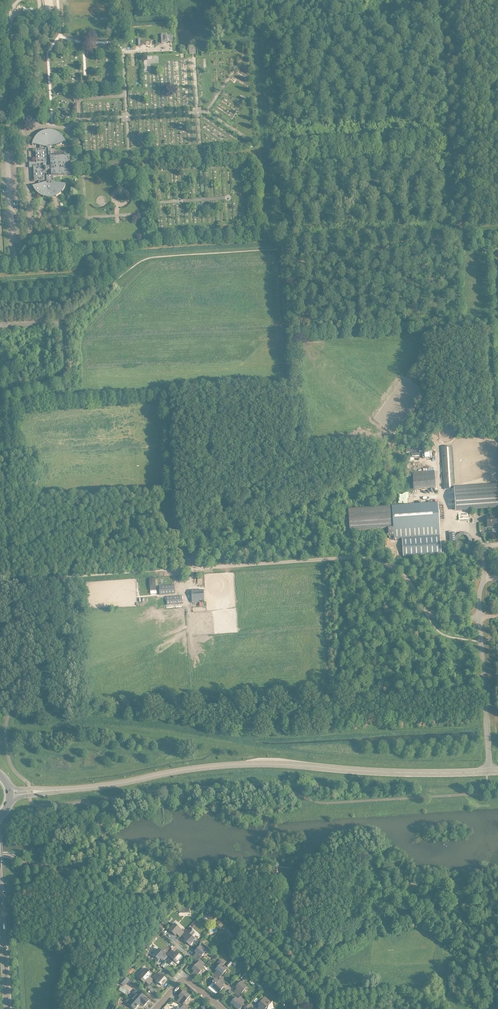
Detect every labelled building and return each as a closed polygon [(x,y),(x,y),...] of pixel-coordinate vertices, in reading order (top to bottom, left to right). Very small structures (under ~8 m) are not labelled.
[(65,143),(66,143),(65,141),(65,140),(64,138),(63,137),(62,136),(61,135),(60,134),(59,133),(58,132),(56,132),(55,131),(53,131),(52,130),(50,130),(49,130),(47,130),(46,131),(44,131),(43,131),(42,132),(41,133),(39,133),(38,134),(37,135),(36,137),(35,138),(34,139),(34,140),(33,142),(33,143),(32,145),(33,145),(33,144),(40,146),(40,149),(32,149),(33,161),(36,161),(37,163),(34,163),(34,167),(33,167),(34,167),(31,167),(32,181),(34,181),(39,181),(39,183),(38,184),(37,185),(33,186),(33,185),(33,186),(33,187),(34,188),(35,190),(35,191),(36,192),(38,193),(39,194),(40,195),(41,196),(43,197),(44,197),(45,197),(46,198),(48,198),(49,198),(50,198),(51,198),(53,197),(54,197),(55,197),(56,196),(58,196),(59,195),(60,194),(61,193),(62,192),(63,190),(64,189),(65,188),(65,186),(66,185),(66,183),(65,184),(52,181),(53,181),(52,173),(53,173),(53,175),(59,175),(64,174),(64,175),(70,174),(70,168),(69,168),(69,163),(70,163),(69,157),(63,157),(63,158),(58,158),(52,158),(52,161),(51,147),(65,142),(65,143)] [(451,446),(442,447),(445,489),(453,488),(451,446)] [(434,470),(412,472),(413,489),(435,488),(434,470)] [(453,488),(455,511),(497,508),(497,486),(453,488)] [(440,535),(439,524),(438,503),(392,506),(348,509),(350,530),(394,527),(394,538),(440,535)] [(488,527),(497,526),(497,522),(497,516),(487,517),(488,527)] [(440,536),(402,539),(404,556),(441,554),(440,536)] [(159,586),(160,594),(175,593),(174,585),(159,586)] [(193,603),(204,602),(204,590),(192,591),(193,603)] [(168,597),(169,605),(183,604),(182,596),(168,597)] [(211,920),(210,921),(213,924),(219,918),(216,915),(211,920)] [(161,923),(157,928),(162,932),(163,930),(166,927),(161,923)] [(180,937),(182,935),(184,932),(175,924),(169,930),(175,935),(176,933),(180,937)] [(189,926),(184,932),(182,935),(186,939),(184,940),(190,945),(195,939),(192,936),(195,932),(193,930),(189,926)] [(193,957),(198,961),(206,951),(207,952),(210,949),(202,942),(199,945),(200,946),(195,952),(197,953),(193,957)] [(161,958),(164,962),(168,957),(159,949),(153,955),(159,960),(161,958)] [(167,954),(177,963),(182,957),(176,952),(175,953),(171,950),(167,954)] [(201,960),(192,969),(194,971),(192,973),(196,977),(203,969),(202,967),(205,963),(201,960)] [(214,975),(218,979),(227,969),(225,967),(222,965),(224,963),(221,960),(216,965),(218,967),(216,970),(217,971),(214,975)] [(231,960),(225,967),(227,969),(233,962),(231,960)] [(245,971),(239,977),(243,980),(248,974),(245,971)] [(146,981),(150,985),(153,980),(144,972),(139,978),(144,983),(146,981)] [(152,977),(162,986),(167,980),(161,975),(160,976),(156,973),(152,977)] [(125,975),(119,982),(124,986),(130,980),(125,975)] [(213,987),(219,993),(224,987),(222,985),(226,982),(221,978),(218,981),(216,978),(213,982),(215,984),(213,987)] [(234,993),(238,997),(247,987),(241,982),(236,987),(237,989),(234,993)] [(150,985),(147,988),(154,994),(157,992),(150,985)] [(177,1002),(181,1006),(190,996),(184,991),(179,996),(180,998),(177,1002)] [(149,1000),(145,997),(139,992),(128,1004),(134,1008),(135,1008),(137,1006),(138,1007),(138,1006),(141,1003),(144,1006),(149,1000)] [(233,1005),(237,1008),(240,1008),(244,1004),(242,1003),(246,999),(241,995),(233,1005)] [(258,1005),(260,1006),(257,1008),(265,1008),(269,1005),(269,1004),(271,1002),(265,997),(258,1005)]
